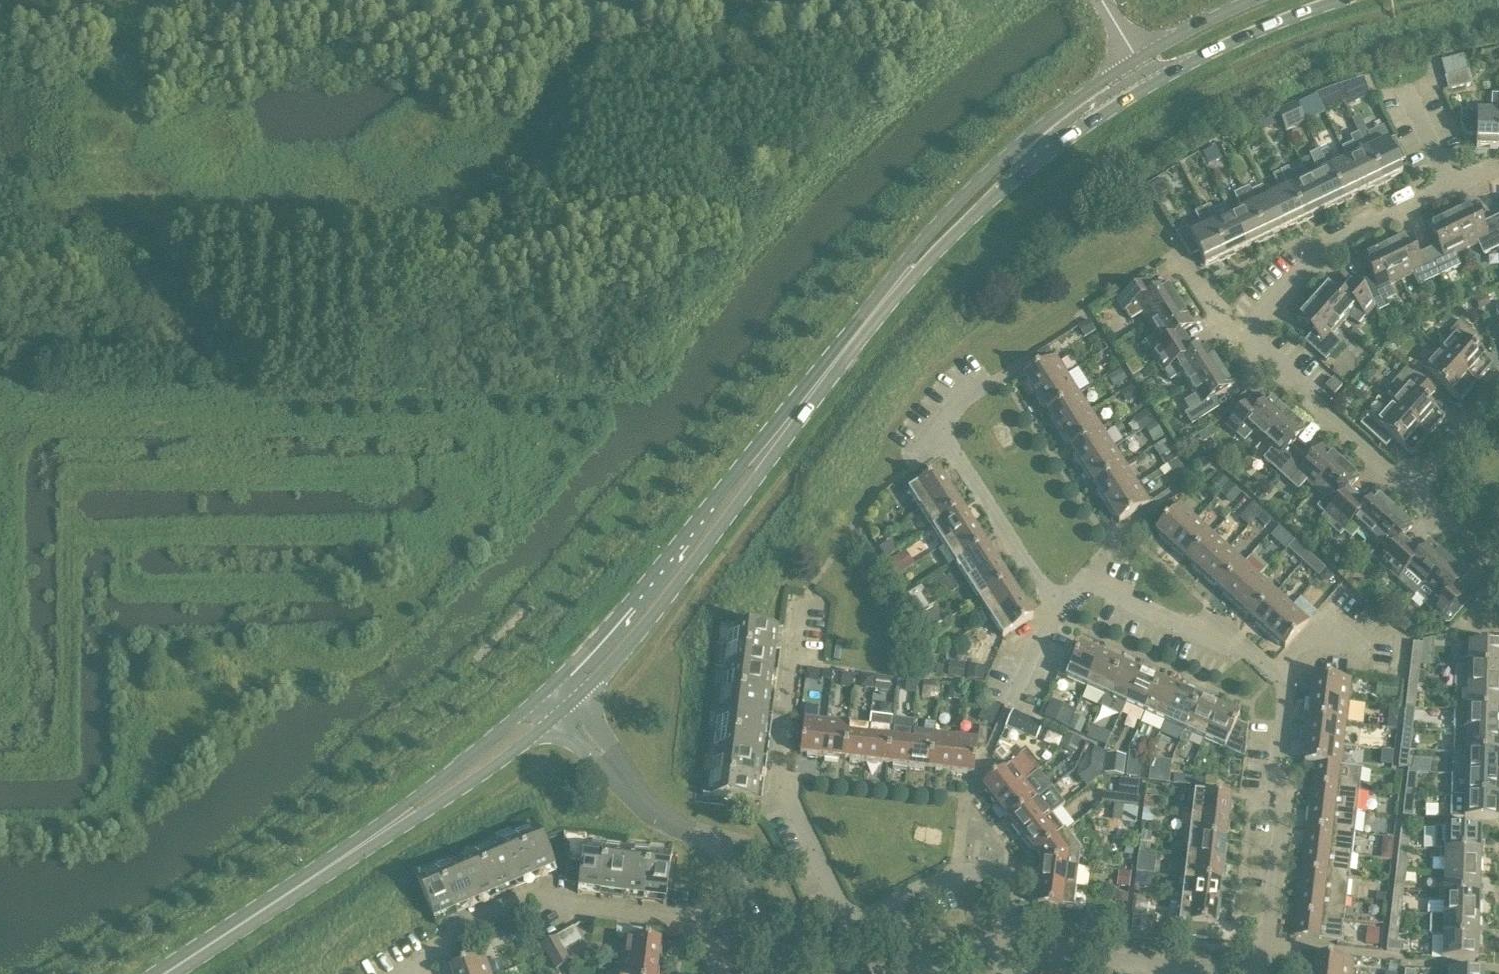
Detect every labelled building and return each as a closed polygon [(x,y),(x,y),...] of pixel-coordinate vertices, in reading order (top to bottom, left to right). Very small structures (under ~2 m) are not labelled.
[(1469,71),(1445,77),(1448,92),(1472,85),(1469,71)] [(1363,80),(1346,85),(1356,104),(1371,97),(1368,91),(1363,80)] [(1346,86),(1320,91),(1323,108),(1349,103),(1346,86)] [(1314,93),(1297,102),(1305,120),(1323,111),(1314,93)] [(1466,137),(1476,137),(1476,148),(1492,148),(1495,151),(1498,152),(1498,95),(1491,95),(1491,113),(1461,112),(1460,125),(1466,137)] [(1286,133),(1306,124),(1302,115),(1297,105),(1296,102),(1276,112),(1286,133)] [(1272,126),(1265,113),(1254,118),(1262,132),(1272,126)] [(1368,135),(1366,131),(1359,117),(1352,120),(1359,135),(1383,186),(1386,184),(1387,180),(1402,173),(1398,164),(1405,160),(1394,138),(1389,141),(1384,128),(1368,135)] [(1351,139),(1354,145),(1342,150),(1347,161),(1362,192),(1376,186),(1380,188),(1383,186),(1359,135),(1351,139)] [(1202,158),(1205,163),(1207,167),(1221,160),(1215,148),(1212,150),(1201,155),(1202,158)] [(1327,150),(1320,153),(1330,173),(1337,188),(1345,204),(1347,203),(1348,199),(1362,192),(1347,161),(1335,167),(1327,150)] [(1330,173),(1320,153),(1312,157),(1320,174),(1308,179),(1323,211),(1337,204),(1341,206),(1345,204),(1337,188),(1330,173)] [(1288,169),(1280,172),(1305,223),(1308,222),(1309,218),(1323,211),(1308,179),(1303,168),(1290,174),(1288,169)] [(1304,223),(1280,172),(1272,176),(1280,193),(1269,198),(1284,229),(1297,223),(1301,225),(1304,223)] [(1160,179),(1149,187),(1157,199),(1169,192),(1160,179)] [(1264,187),(1251,193),(1249,187),(1241,191),(1265,242),(1269,240),(1270,236),(1284,229),(1269,198),(1264,187)] [(1241,211),(1229,217),(1244,248),(1258,242),(1262,244),(1265,242),(1241,191),(1233,195),(1241,211)] [(1210,206),(1202,210),(1226,260),(1230,259),(1231,255),(1244,248),(1229,217),(1224,206),(1213,212),(1210,206)] [(1451,217),(1466,250),(1477,244),(1483,256),(1498,248),(1498,221),(1483,229),(1472,207),(1451,217)] [(1195,213),(1199,222),(1198,228),(1189,232),(1187,229),(1176,235),(1191,258),(1198,254),(1204,267),(1219,260),(1223,262),(1226,260),(1202,210),(1195,213)] [(1466,250),(1451,217),(1429,227),(1439,250),(1429,255),(1439,277),(1460,267),(1454,255),(1466,250)] [(1407,238),(1385,248),(1401,281),(1412,275),(1418,287),(1439,277),(1429,255),(1417,260),(1407,238)] [(1360,288),(1359,288),(1374,309),(1374,308),(1377,313),(1388,308),(1386,303),(1395,298),(1389,286),(1401,281),(1385,248),(1363,258),(1374,281),(1360,288)] [(1329,284),(1313,302),(1340,326),(1348,317),(1358,326),(1374,309),(1359,288),(1360,288),(1350,275),(1336,291),(1329,284)] [(1149,282),(1139,288),(1118,302),(1131,321),(1142,314),(1149,326),(1180,306),(1166,285),(1155,292),(1149,282)] [(1485,296),(1475,301),(1480,312),(1490,307),(1485,296)] [(1340,326),(1313,302),(1297,319),(1315,336),(1307,346),(1325,362),(1341,344),(1331,336),(1340,326)] [(1180,306),(1149,326),(1156,336),(1145,343),(1158,363),(1185,346),(1178,335),(1192,325),(1180,306)] [(1085,339),(1096,332),(1089,320),(1077,328),(1085,339)] [(1439,351),(1476,384),(1493,366),(1471,347),(1478,338),(1460,321),(1450,332),(1453,336),(1439,351)] [(1185,346),(1158,363),(1170,382),(1181,375),(1188,386),(1219,367),(1205,346),(1191,355),(1185,346)] [(1372,348),(1369,352),(1374,357),(1378,353),(1372,348)] [(1421,363),(1412,374),(1431,391),(1438,383),(1460,403),(1476,384),(1439,351),(1425,367),(1421,363)] [(1034,397),(1067,376),(1054,357),(1024,377),(1028,382),(1026,384),(1034,397)] [(1377,373),(1369,366),(1361,375),(1369,382),(1377,373)] [(1219,367),(1188,386),(1195,396),(1184,403),(1189,412),(1184,415),(1191,426),(1217,410),(1210,400),(1231,386),(1219,367)] [(1114,388),(1127,380),(1120,369),(1107,378),(1114,388)] [(1431,391),(1412,374),(1406,369),(1391,385),(1400,394),(1391,405),(1428,438),(1444,420),(1430,407),(1438,398),(1431,391)] [(1138,375),(1132,379),(1137,386),(1143,382),(1138,375)] [(1078,394),(1067,376),(1034,397),(1043,410),(1045,409),(1048,414),(1078,394)] [(1325,388),(1334,396),(1342,387),(1333,379),(1325,388)] [(1120,394),(1128,405),(1138,397),(1130,386),(1120,394)] [(1090,412),(1078,394),(1048,414),(1051,419),(1049,420),(1058,433),(1090,412)] [(1252,399),(1243,409),(1227,427),(1244,443),(1253,433),(1262,442),(1287,415),(1269,399),(1262,407),(1252,399)] [(1428,438),(1391,405),(1377,420),(1370,414),(1360,425),(1382,445),(1390,436),(1411,456),(1428,438)] [(1154,422),(1147,410),(1132,420),(1140,431),(1154,422)] [(1102,430),(1090,412),(1058,433),(1066,446),(1068,445),(1071,450),(1102,430)] [(1305,431),(1287,415),(1262,442),(1272,450),(1263,460),(1280,475),(1296,457),(1288,449),(1305,431)] [(1156,422),(1146,428),(1154,442),(1164,436),(1156,422)] [(1102,430),(1071,450),(1075,455),(1073,456),(1081,470),(1114,449),(1102,430)] [(1153,448),(1165,467),(1178,459),(1166,441),(1153,448)] [(1296,457),(1280,475),(1298,492),(1307,482),(1316,490),(1340,463),(1323,447),(1306,466),(1296,457)] [(1125,467),(1114,449),(1081,470),(1090,483),(1092,481),(1095,486),(1125,467)] [(1340,463),(1316,490),(1325,499),(1316,509),(1324,515),(1320,520),(1330,529),(1354,501),(1345,493),(1358,479),(1340,463)] [(1125,467),(1095,486),(1098,491),(1096,493),(1105,506),(1137,485),(1125,467)] [(1181,469),(1170,477),(1177,487),(1188,479),(1181,469)] [(920,510),(952,490),(944,476),(942,478),(938,472),(908,491),(920,510)] [(913,475),(902,482),(908,491),(919,484),(913,475)] [(1221,475),(1212,485),(1222,494),(1231,484),(1221,475)] [(1243,495),(1231,484),(1222,494),(1220,496),(1232,507),(1243,495)] [(1137,485),(1105,506),(1113,519),(1115,518),(1119,524),(1149,504),(1137,485)] [(952,490),(920,510),(931,529),(962,509),(959,504),(961,503),(952,490)] [(1363,510),(1354,501),(1330,529),(1340,538),(1344,533),(1351,540),(1360,530),(1370,539),(1394,512),(1376,496),(1363,510)] [(1254,504),(1247,512),(1254,518),(1261,511),(1254,504)] [(1170,549),(1196,520),(1179,505),(1155,532),(1160,536),(1158,538),(1170,549)] [(962,509),(931,529),(943,547),(976,526),(967,513),(965,514),(962,509)] [(1256,519),(1266,527),(1272,520),(1263,512),(1256,519)] [(1412,528),(1394,512),(1370,539),(1379,547),(1370,557),(1388,573),(1408,550),(1399,542),(1412,528)] [(1196,520),(1170,549),(1182,559),(1183,558),(1188,561),(1212,535),(1196,520)] [(976,526),(943,547),(955,565),(985,545),(982,540),(984,539),(976,526)] [(1228,549),(1212,535),(1188,561),(1192,565),(1190,567),(1202,578),(1228,549)] [(1287,536),(1280,544),(1286,550),(1294,542),(1287,536)] [(1303,563),(1310,555),(1295,541),(1288,549),(1303,563)] [(891,542),(878,550),(884,560),(897,551),(891,542)] [(1408,550),(1388,573),(1414,597),(1417,594),(1448,560),(1430,544),(1417,558),(1408,550)] [(988,550),(985,545),(955,565),(967,583),(999,562),(990,549),(988,550)] [(1244,564),(1228,549),(1202,578),(1214,588),(1215,586),(1220,590),(1244,564)] [(1326,569),(1310,555),(1303,563),(1318,577),(1326,569)] [(906,570),(897,557),(887,564),(888,565),(888,566),(896,577),(906,570)] [(1417,594),(1414,597),(1415,598),(1417,595),(1426,603),(1424,606),(1445,625),(1446,625),(1449,625),(1460,613),(1467,605),(1461,599),(1466,594),(1457,586),(1465,576),(1448,560),(1419,592),(1417,594)] [(999,562),(967,583),(978,601),(1009,581),(1005,576),(1007,575),(999,562)] [(1244,564),(1220,590),(1224,594),(1222,596),(1234,607),(1260,578),(1244,564)] [(1334,576),(1326,569),(1318,577),(1323,581),(1329,581),(1334,576)] [(1260,578),(1234,607),(1246,617),(1247,615),(1252,619),(1276,593),(1260,578)] [(1009,581),(978,601),(990,619),(1022,598),(1014,585),(1012,586),(1009,581)] [(907,596),(919,614),(928,608),(920,595),(925,592),(921,587),(907,596)] [(1276,593),(1252,619),(1256,623),(1254,625),(1266,636),(1292,607),(1276,593)] [(1031,611),(1022,598),(990,619),(1002,638),(1033,619),(1029,613),(1031,611)] [(1292,607),(1266,636),(1278,646),(1279,645),(1284,649),(1309,622),(1292,607)] [(933,609),(917,620),(926,634),(943,624),(933,609)] [(1411,625),(1409,622),(1409,621),(1400,613),(1392,621),(1405,632),(1411,625)] [(725,623),(722,644),(780,652),(783,630),(725,623)] [(722,644),(719,666),(778,673),(780,652),(722,644)] [(981,657),(994,661),(998,647),(984,644),(981,657)] [(1422,645),(1413,644),(1411,657),(1421,658),(1422,645)] [(1463,667),(1498,668),(1498,646),(1468,645),(1468,660),(1463,660),(1463,667)] [(1071,646),(1057,676),(1065,679),(1085,688),(1101,653),(1087,646),(1086,649),(1080,646),(1078,649),(1071,646)] [(1101,653),(1085,688),(1105,697),(1120,664),(1114,661),(1115,659),(1101,653)] [(948,677),(964,678),(965,665),(949,664),(948,677)] [(1100,708),(1120,717),(1125,706),(1141,670),(1126,664),(1125,666),(1120,664),(1105,697),(1100,708)] [(778,673),(719,666),(716,688),(775,695),(778,673)] [(944,667),(930,666),(929,675),(943,677),(944,667)] [(983,681),(985,668),(968,666),(967,680),(983,681)] [(1463,667),(1456,667),(1456,670),(1455,670),(1454,686),(1456,686),(1456,688),(1467,689),(1498,689),(1498,668),(1463,667)] [(1155,677),(1141,670),(1125,706),(1144,715),(1159,681),(1154,679),(1155,677)] [(1419,674),(1409,673),(1408,687),(1417,687),(1419,674)] [(853,675),(841,674),(839,688),(852,689),(853,675)] [(875,677),(861,676),(860,690),(874,691),(875,677)] [(1309,698),(1348,702),(1350,680),(1314,676),(1313,683),(1311,683),(1309,698)] [(891,679),(876,677),(874,691),(890,693),(891,679)] [(1165,684),(1159,681),(1144,715),(1164,723),(1180,688),(1166,682),(1165,684)] [(905,694),(916,695),(917,684),(906,683),(905,694)] [(939,685),(923,683),(922,699),(938,700),(939,685)] [(1378,683),(1376,696),(1383,696),(1397,698),(1398,685),(1384,684),(1378,683)] [(959,702),(960,688),(949,686),(947,700),(959,702)] [(1408,687),(1406,700),(1416,701),(1417,687),(1408,687)] [(716,688),(714,709),(772,717),(775,695),(716,688)] [(1180,688),(1164,723),(1184,732),(1199,699),(1193,697),(1194,694),(1180,688)] [(1462,711),(1498,712),(1498,689),(1467,689),(1467,703),(1462,703),(1462,711)] [(1348,702),(1309,698),(1307,714),(1310,714),(1309,719),(1345,724),(1348,702)] [(1184,732),(1185,733),(1180,743),(1187,746),(1192,736),(1204,741),(1219,706),(1209,701),(1208,703),(1199,699),(1184,732)] [(1075,711),(1052,701),(1044,718),(1066,729),(1075,711)] [(987,702),(978,721),(992,727),(1000,708),(987,702)] [(1234,712),(1219,706),(1204,741),(1244,759),(1247,728),(1236,723),(1239,717),(1233,714),(1234,712)] [(772,717),(714,709),(711,732),(769,739),(772,717)] [(1462,711),(1455,711),(1455,732),(1466,732),(1498,733),(1498,712),(1462,711)] [(1012,712),(1006,727),(1025,736),(1027,731),(1037,736),(1042,726),(1012,712)] [(1399,717),(1389,715),(1387,727),(1398,728),(1399,717)] [(1403,729),(1412,730),(1414,717),(1404,716),(1403,729)] [(881,764),(887,765),(891,729),(892,719),(870,717),(869,727),(865,765),(880,767),(881,764)] [(1080,733),(1086,722),(1075,717),(1070,728),(1080,733)] [(822,760),(827,721),(804,719),(800,755),(807,756),(806,758),(822,760)] [(1345,724),(1309,719),(1308,726),(1306,725),(1304,740),(1343,745),(1345,724)] [(827,721),(822,760),(838,762),(838,759),(844,760),(848,724),(827,721)] [(891,729),(887,765),(892,766),(892,768),(908,770),(912,732),(913,723),(892,721),(891,729)] [(929,770),(934,734),(935,724),(925,723),(924,733),(912,732),(908,770),(923,772),(924,770),(929,770)] [(869,727),(848,724),(844,760),(850,761),(849,763),(865,765),(869,727)] [(1092,726),(1087,738),(1106,747),(1111,735),(1092,726)] [(977,739),(955,737),(951,775),(966,777),(966,775),(973,776),(977,747),(985,748),(987,729),(978,728),(977,739)] [(1412,730),(1403,729),(1401,743),(1411,744),(1412,730)] [(769,739),(711,732),(708,753),(767,760),(769,739)] [(1454,753),(1461,754),(1498,754),(1498,733),(1466,732),(1455,732),(1454,753)] [(934,734),(929,770),(935,771),(935,773),(951,775),(955,737),(934,734)] [(1060,748),(1074,755),(1081,742),(1066,735),(1060,748)] [(1343,745),(1304,740),(1302,757),(1305,757),(1304,764),(1315,765),(1340,767),(1343,745)] [(1384,751),(1382,764),(1394,766),(1395,752),(1384,751)] [(708,753),(706,773),(764,781),(767,760),(708,753)] [(1453,775),(1498,776),(1498,754),(1461,754),(1454,753),(1453,775)] [(1024,754),(1011,764),(982,787),(986,792),(985,794),(995,806),(1038,771),(1024,754)] [(1409,759),(1409,756),(1400,755),(1398,768),(1412,770),(1413,760),(1409,759)] [(1127,759),(1109,756),(1106,777),(1124,779),(1127,759)] [(1093,757),(1091,772),(1103,774),(1105,758),(1093,757)] [(1129,760),(1127,777),(1140,778),(1142,761),(1129,760)] [(1340,767),(1315,765),(1312,786),(1359,792),(1362,769),(1340,767)] [(1038,771),(995,806),(1004,818),(1006,817),(1009,821),(1038,799),(1050,789),(1038,771)] [(764,781),(706,773),(703,796),(761,804),(764,781)] [(1408,773),(1406,787),(1416,788),(1417,774),(1408,773)] [(1453,775),(1452,797),(1460,797),(1498,798),(1498,776),(1453,775)] [(1204,777),(1203,786),(1215,787),(1216,779),(1204,777)] [(1174,778),(1173,787),(1191,789),(1192,779),(1174,778)] [(1117,779),(1114,798),(1139,801),(1141,782),(1117,779)] [(1359,792),(1312,786),(1310,808),(1356,813),(1359,792)] [(1038,799),(1009,821),(1013,826),(1011,827),(1021,840),(1051,816),(1064,806),(1050,789),(1038,799)] [(1191,815),(1230,820),(1232,804),(1229,804),(1230,797),(1189,792),(1188,802),(1193,803),(1191,815)] [(1144,797),(1143,807),(1158,809),(1159,799),(1144,797)] [(1460,797),(1452,797),(1452,819),(1464,820),(1498,821),(1498,816),(1498,798),(1460,797)] [(1413,818),(1414,805),(1404,803),(1403,817),(1413,818)] [(1310,808),(1307,829),(1354,835),(1356,813),(1310,808)] [(1137,811),(1125,810),(1123,825),(1135,826),(1137,811)] [(1141,823),(1153,824),(1155,812),(1143,810),(1141,823)] [(1230,820),(1191,815),(1190,828),(1185,827),(1184,836),(1225,841),(1226,835),(1228,836),(1230,820)] [(1065,833),(1051,816),(1021,840),(1031,852),(1033,851),(1036,855),(1065,833)] [(534,818),(512,827),(535,881),(557,872),(534,818)] [(512,827),(493,835),(517,890),(535,881),(512,827)] [(1400,841),(1409,842),(1411,829),(1402,828),(1400,841)] [(1307,829),(1304,851),(1351,856),(1354,835),(1307,829)] [(1480,829),(1445,829),(1436,829),(1435,851),(1440,851),(1483,853),(1483,849),(1480,846),(1480,829)] [(1141,831),(1139,852),(1149,853),(1151,832),(1141,831)] [(600,897),(607,838),(564,833),(564,834),(567,862),(581,864),(577,894),(600,897)] [(1080,852),(1065,833),(1036,855),(1042,863),(1078,867),(1080,852)] [(493,835),(473,844),(497,898),(517,890),(493,835)] [(1225,841),(1184,836),(1183,845),(1188,846),(1186,858),(1225,863),(1227,847),(1224,847),(1225,841)] [(607,838),(600,897),(622,900),(628,841),(607,838)] [(628,841),(622,900),(643,902),(649,844),(628,841)] [(473,844),(453,852),(477,907),(497,898),(473,844)] [(649,844),(643,902),(665,905),(666,898),(673,847),(649,844)] [(1385,846),(1381,848),(1380,857),(1391,859),(1393,847),(1385,846)] [(1304,851),(1302,872),(1349,878),(1351,856),(1304,851)] [(1483,853),(1440,851),(1440,860),(1445,860),(1444,873),(1479,874),(1480,859),(1483,856),(1483,853)] [(477,907),(453,852),(434,861),(457,915),(477,907)] [(1140,854),(1137,874),(1154,876),(1157,856),(1140,854)] [(1398,857),(1397,871),(1405,871),(1407,858),(1398,857)] [(1225,863),(1186,858),(1185,871),(1180,870),(1179,879),(1220,884),(1221,878),(1223,878),(1225,863)] [(457,915),(434,861),(412,870),(436,924),(457,915)] [(1078,867),(1042,863),(1041,869),(1039,868),(1037,884),(1076,889),(1078,867)] [(1405,871),(1397,871),(1395,884),(1404,885),(1405,871)] [(1119,872),(1117,887),(1129,889),(1132,873),(1119,872)] [(1349,878),(1302,872),(1299,894),(1346,899),(1349,878)] [(1479,874),(1444,873),(1444,886),(1439,885),(1439,894),(1482,895),(1482,892),(1479,889),(1479,874)] [(1151,876),(1136,874),(1134,886),(1150,888),(1151,876)] [(1220,884),(1179,879),(1178,888),(1183,889),(1181,901),(1220,906),(1222,890),(1219,890),(1220,884)] [(1076,889),(1037,884),(1035,900),(1038,900),(1035,919),(1060,922),(1062,910),(1073,911),(1076,889)] [(1385,893),(1377,892),(1376,900),(1385,901),(1385,893)] [(1113,902),(1127,904),(1128,895),(1115,893),(1113,902)] [(1346,899),(1299,894),(1297,915),(1344,921),(1346,899)] [(1482,895),(1439,894),(1439,903),(1444,903),(1443,916),(1478,917),(1478,902),(1482,899),(1482,895)] [(1220,906),(1181,901),(1180,914),(1175,913),(1174,923),(1183,924),(1209,927),(1215,928),(1216,921),(1218,921),(1220,906)] [(1393,901),(1392,914),(1400,914),(1402,902),(1393,901)] [(1400,914),(1392,914),(1390,927),(1398,928),(1400,914)] [(1344,921),(1297,915),(1294,937),(1341,943),(1344,921)] [(1478,917),(1443,916),(1431,915),(1430,937),(1434,937),(1481,938),(1481,935),(1478,932),(1478,917)] [(1183,924),(1181,937),(1207,940),(1209,927),(1183,924)] [(661,941),(644,939),(645,931),(617,928),(616,937),(624,938),(622,959),(660,963),(662,948),(660,948),(661,941)] [(1380,930),(1368,928),(1366,945),(1378,946),(1380,930)] [(1389,935),(1388,942),(1387,942),(1386,951),(1400,953),(1401,944),(1397,943),(1397,936),(1389,935)] [(1481,938),(1434,937),(1433,960),(1477,961),(1477,945),(1481,942),(1481,938)] [(556,938),(542,946),(557,971),(570,963),(556,938)] [(533,941),(522,945),(526,958),(537,955),(533,941)] [(486,956),(452,967),(454,973),(453,973),(492,973),(486,956)] [(1352,961),(1316,957),(1315,963),(1313,963),(1312,973),(1350,973),(1352,961)] [(620,973),(659,973),(660,963),(622,959),(620,973)]
